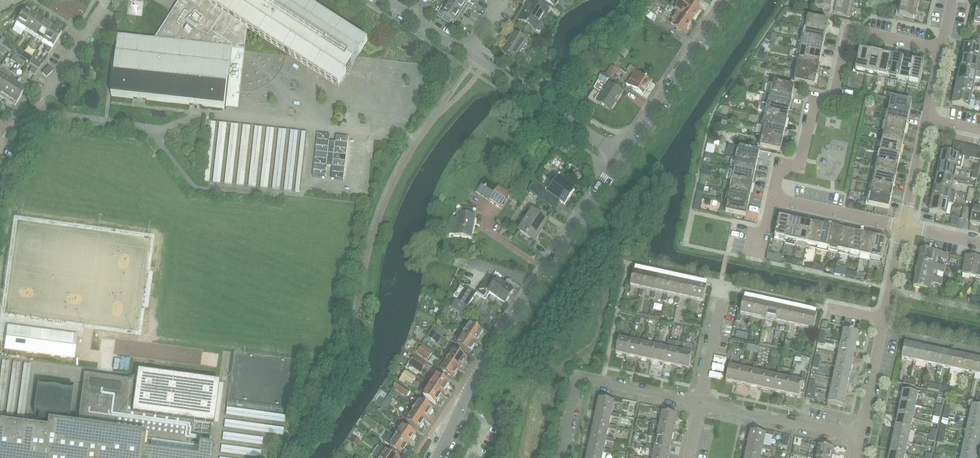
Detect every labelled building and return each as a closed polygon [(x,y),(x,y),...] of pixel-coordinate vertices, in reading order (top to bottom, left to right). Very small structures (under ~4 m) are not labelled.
[(112,97),(133,99),(147,101),(190,105),(203,107),(225,109),(232,49),(245,51),(245,50),(248,28),(285,53),(339,87),(358,57),(368,42),(304,0),(181,0),(155,40),(118,36),(112,97)] [(418,5),(427,10),(430,6),(427,4),(429,0),(422,0),(421,1),(418,5)] [(446,4),(464,15),(469,6),(468,5),(460,0),(449,0),(446,4)] [(543,0),(555,8),(559,2),(555,0),(543,0)] [(670,6),(676,9),(675,10),(692,22),(692,21),(701,8),(695,5),(698,0),(675,0),(670,6)] [(822,10),(830,11),(833,0),(816,0),(814,8),(822,10)] [(836,5),(853,9),(855,0),(838,0),(836,5)] [(900,17),(916,20),(920,0),(903,0),(900,17)] [(528,8),(529,8),(520,22),(537,32),(539,33),(542,32),(544,29),(544,26),(542,24),(550,12),(532,1),(528,8)] [(436,17),(440,19),(449,25),(452,21),(458,25),(464,15),(446,4),(445,3),(436,17)] [(836,5),(834,15),(851,19),(853,9),(836,5)] [(15,26),(24,32),(34,17),(24,10),(21,10),(20,11),(19,13),(19,15),(21,16),(15,25),(16,25),(15,26)] [(684,34),(692,22),(675,10),(674,12),(674,11),(669,18),(673,21),(670,25),(684,34)] [(655,24),(658,19),(647,11),(644,17),(655,24)] [(34,17),(24,32),(33,38),(43,22),(34,17)] [(808,19),(806,30),(826,34),(829,23),(808,19)] [(43,22),(33,38),(42,44),(52,28),(43,22)] [(52,28),(42,44),(46,46),(45,48),(45,50),(45,52),(47,54),(48,55),(62,34),(52,28)] [(806,30),(804,41),(824,45),(826,34),(806,30)] [(516,61),(528,42),(514,33),(502,52),(516,61)] [(769,34),(766,38),(770,40),(770,42),(776,44),(777,36),(771,35),(769,34)] [(804,41),(801,51),(822,55),(824,45),(804,41)] [(963,58),(979,61),(979,60),(979,48),(966,45),(963,58)] [(245,51),(232,49),(225,109),(239,111),(245,51)] [(801,51),(799,62),(819,66),(822,55),(801,51)] [(856,71),(867,74),(871,53),(860,51),(856,71)] [(871,53),(867,74),(878,76),(882,55),(871,53)] [(758,61),(764,63),(766,56),(759,55),(758,61)] [(882,55),(878,76),(888,78),(892,58),(882,55)] [(892,58),(888,78),(899,80),(903,60),(892,58)] [(963,58),(961,69),(977,73),(979,61),(963,58)] [(903,60),(899,80),(909,82),(913,64),(913,62),(903,60)] [(799,62),(797,72),(817,77),(819,66),(799,62)] [(913,64),(909,82),(920,85),(924,64),(913,62),(913,64)] [(15,108),(29,86),(0,67),(0,98),(15,108)] [(47,78),(53,71),(49,67),(42,74),(47,78)] [(29,73),(35,77),(38,72),(32,68),(29,73)] [(602,74),(598,80),(605,85),(610,78),(612,80),(617,72),(611,68),(606,76),(602,74)] [(958,82),(975,85),(976,79),(979,79),(979,73),(977,73),(961,69),(958,82)] [(652,82),(635,71),(626,85),(643,96),(652,82)] [(815,88),(815,87),(817,77),(797,72),(794,83),(815,88)] [(958,82),(955,94),(972,97),(975,85),(958,82)] [(774,84),(772,95),(792,99),(795,88),(774,84)] [(610,111),(623,93),(611,85),(598,103),(610,111)] [(972,97),(955,94),(953,106),(970,109),(972,97)] [(772,95),(769,106),(790,110),(792,99),(772,95)] [(891,99),(889,111),(909,115),(912,104),(891,99)] [(720,106),(717,113),(721,114),(728,115),(730,109),(723,107),(720,106)] [(769,106),(767,116),(788,121),(790,110),(769,106)] [(868,106),(866,116),(871,117),(872,113),(876,113),(877,108),(868,106)] [(889,111),(887,121),(907,126),(909,115),(889,111)] [(716,116),(714,123),(722,125),(723,118),(716,116)] [(767,116),(765,127),(785,131),(788,121),(767,116)] [(887,121),(885,132),(905,136),(907,126),(887,121)] [(765,127),(763,138),(783,142),(785,131),(765,127)] [(885,132),(882,142),(903,147),(905,136),(885,132)] [(318,134),(313,177),(325,178),(327,166),(333,167),(331,179),(344,180),(349,138),(339,136),(337,135),(337,136),(336,136),(336,142),(329,142),(330,135),(318,134)] [(781,153),(783,142),(763,138),(760,149),(781,153)] [(882,142),(880,153),(900,158),(903,147),(882,142)] [(954,143),(951,155),(957,156),(960,144),(954,143)] [(942,153),(940,165),(956,168),(962,170),(964,157),(969,158),(971,147),(960,144),(957,156),(951,155),(942,153)] [(726,157),(735,160),(757,165),(760,153),(740,149),(740,150),(729,147),(726,157)] [(971,147),(969,158),(974,160),(977,148),(971,147)] [(859,149),(857,159),(864,161),(866,150),(859,149)] [(704,159),(704,161),(712,162),(714,156),(714,155),(712,154),(705,153),(704,159)] [(880,153),(878,164),(898,168),(900,158),(880,153)] [(735,160),(732,171),(736,172),(736,171),(755,175),(757,165),(735,160)] [(878,164),(875,175),(896,179),(898,168),(878,164)] [(940,165),(937,177),(954,180),(956,168),(940,165)] [(702,168),(701,175),(702,175),(708,176),(711,177),(713,168),(703,166),(702,168)] [(727,181),(733,182),(753,186),(755,175),(736,171),(736,172),(732,171),(730,170),(727,181)] [(702,175),(700,185),(706,187),(708,176),(702,175)] [(875,175),(873,185),(894,190),(896,179),(875,175)] [(937,177),(935,189),(951,192),(954,180),(937,177)] [(565,206),(575,191),(559,181),(551,193),(536,183),(529,193),(555,210),(560,202),(565,206)] [(733,182),(731,192),(751,196),(753,186),(733,182)] [(492,183),(483,197),(501,209),(510,195),(492,183)] [(873,185),(871,196),(891,200),(894,190),(873,185)] [(935,189),(932,201),(949,204),(953,205),(956,193),(951,192),(935,189)] [(731,192),(729,203),(748,207),(751,196),(731,192)] [(697,196),(694,210),(700,211),(703,197),(697,196)] [(889,211),(891,200),(871,196),(869,207),(889,211)] [(720,212),(719,216),(732,219),(732,215),(746,218),(748,207),(729,203),(723,201),(721,212),(720,212)] [(946,217),(949,204),(932,201),(930,213),(946,217)] [(961,220),(968,221),(971,209),(964,207),(961,220)] [(472,238),(475,216),(472,216),(473,210),(464,208),(463,214),(459,213),(455,235),(472,238)] [(970,225),(979,227),(979,209),(974,208),(970,225)] [(535,241),(546,224),(533,215),(521,232),(535,241)] [(510,216),(501,230),(507,234),(517,220),(510,216)] [(775,239),(786,241),(790,221),(779,218),(775,239)] [(790,221),(786,241),(796,244),(801,223),(790,221)] [(801,223),(796,244),(807,246),(811,225),(801,223)] [(811,225),(807,246),(818,248),(822,228),(811,225)] [(822,228),(818,248),(828,250),(833,230),(822,228)] [(833,230),(828,250),(839,253),(844,232),(833,230)] [(844,232),(839,253),(850,255),(854,234),(844,232)] [(854,234),(850,255),(860,257),(865,237),(854,234)] [(865,237),(860,257),(871,259),(875,239),(865,237)] [(875,239),(871,259),(882,262),(886,241),(875,239)] [(921,251),(919,263),(940,267),(941,261),(948,263),(949,257),(921,251)] [(772,254),(770,261),(781,263),(782,256),(777,255),(772,254)] [(965,260),(963,272),(962,276),(976,279),(979,261),(966,258),(965,260)] [(957,271),(963,272),(965,260),(960,259),(957,271)] [(814,265),(813,270),(824,273),(825,266),(814,263),(814,265)] [(919,263),(916,275),(938,280),(939,274),(945,275),(946,269),(940,267),(919,263)] [(836,268),(835,274),(845,277),(847,270),(836,268)] [(632,287),(640,289),(645,274),(634,271),(631,286),(629,286),(627,294),(631,295),(632,287)] [(847,271),(845,277),(856,279),(857,273),(847,271)] [(645,274),(640,289),(639,297),(643,298),(645,290),(653,292),(654,292),(657,276),(645,274)] [(868,274),(867,280),(875,282),(876,275),(868,274)] [(944,281),(938,280),(916,275),(913,288),(931,292),(931,291),(933,292),(934,286),(942,287),(944,281)] [(514,292),(490,276),(477,295),(485,300),(489,294),(492,296),(497,299),(506,305),(514,292)] [(654,292),(653,292),(651,299),(655,300),(657,293),(665,295),(667,295),(670,279),(657,276),(654,292)] [(667,295),(665,295),(663,302),(667,303),(669,295),(677,297),(678,297),(681,282),(670,279),(667,295)] [(678,297),(677,297),(675,305),(679,305),(681,298),(689,300),(691,300),(694,284),(681,282),(678,297)] [(691,300),(689,300),(687,307),(691,308),(693,301),(704,303),(707,287),(694,284),(691,300)] [(456,301),(452,306),(464,314),(477,294),(467,288),(457,302),(456,301)] [(750,317),(753,317),(756,302),(744,299),(741,314),(739,313),(737,322),(741,323),(742,315),(750,317)] [(753,317),(750,317),(749,325),(753,326),(755,318),(763,320),(765,320),(768,305),(756,302),(753,317)] [(765,320),(763,320),(761,327),(765,328),(767,321),(775,322),(777,323),(779,307),(768,305),(765,320)] [(777,323),(775,322),(773,330),(777,331),(779,323),(787,325),(789,325),(792,310),(779,307),(777,323)] [(789,325),(787,325),(785,332),(787,333),(789,333),(791,326),(799,328),(801,328),(804,312),(792,310),(789,325)] [(801,328),(799,328),(797,335),(800,336),(801,336),(803,328),(814,331),(817,315),(804,312),(801,328)] [(461,329),(459,332),(464,335),(472,341),(477,344),(484,334),(471,325),(472,324),(467,321),(461,329)] [(434,327),(431,331),(442,338),(446,332),(435,325),(434,327)] [(8,327),(5,350),(69,359),(75,359),(78,336),(72,335),(8,326),(8,327)] [(431,331),(428,337),(438,344),(442,338),(431,331)] [(844,331),(841,343),(856,346),(859,334),(844,331)] [(616,354),(630,357),(632,341),(634,342),(636,334),(632,333),(630,341),(619,338),(616,354)] [(470,355),(477,344),(464,335),(457,346),(470,355)] [(632,341),(630,357),(641,359),(644,343),(646,344),(648,337),(644,336),(642,343),(634,342),(632,341)] [(644,343),(641,359),(653,362),(656,346),(658,347),(660,339),(656,338),(654,346),(646,344),(644,343)] [(786,340),(784,350),(796,353),(798,343),(786,340)] [(656,346),(653,362),(665,365),(669,349),(671,349),(672,342),(668,341),(666,348),(658,347),(656,346)] [(841,343),(839,354),(854,358),(856,346),(841,343)] [(669,349),(665,365),(676,367),(681,352),(683,352),(684,345),(680,344),(678,351),(671,349),(669,349)] [(901,359),(913,362),(916,346),(905,344),(901,359)] [(422,346),(418,353),(428,360),(433,353),(422,346)] [(681,352),(676,367),(689,370),(693,354),(695,355),(697,347),(693,346),(691,354),(683,352),(681,352)] [(916,346),(913,362),(927,365),(931,350),(916,346)] [(454,350),(447,361),(460,370),(467,359),(454,350)] [(931,350),(927,365),(938,367),(941,352),(931,350)] [(941,352),(938,367),(937,373),(941,374),(942,368),(951,370),(954,355),(941,352)] [(839,354),(836,367),(851,370),(854,358),(839,354)] [(954,355),(951,370),(962,372),(966,357),(954,355)] [(415,356),(409,365),(421,374),(428,364),(415,356)] [(966,357),(962,372),(976,376),(979,360),(966,357)] [(453,380),(460,370),(447,361),(440,371),(453,380)] [(726,382),(738,384),(742,369),(744,369),(746,362),(742,361),(740,368),(730,366),(726,382)] [(742,369),(738,384),(751,387),(754,371),(756,372),(758,364),(754,364),(752,371),(744,369),(742,369)] [(754,371),(751,387),(764,390),(766,374),(769,374),(770,367),(766,366),(764,374),(756,372),(754,371)] [(836,367),(833,379),(848,382),(851,370),(836,367)] [(766,374),(764,390),(776,392),(779,377),(781,377),(782,370),(778,369),(777,376),(769,374),(766,374)] [(406,371),(402,379),(407,382),(412,385),(417,378),(406,371)] [(779,377),(776,392),(788,395),(791,379),(793,380),(794,372),(790,371),(789,379),(781,377),(779,377)] [(213,447),(209,447),(212,425),(213,426),(213,423),(214,416),(219,383),(138,372),(136,381),(84,375),(79,416),(78,427),(56,424),(57,417),(69,418),(70,416),(73,387),(38,383),(34,414),(40,414),(39,416),(39,421),(48,423),(47,430),(0,424),(0,457),(211,457),(213,447)] [(791,379),(788,395),(800,398),(803,383),(805,383),(807,375),(802,374),(801,381),(793,380),(791,379)] [(950,374),(948,386),(952,387),(953,387),(953,386),(954,386),(954,384),(953,384),(954,381),(954,378),(956,378),(956,376),(955,375),(950,374)] [(438,376),(431,386),(443,395),(450,384),(438,376)] [(833,379),(831,392),(846,396),(848,382),(833,379)] [(398,383),(394,390),(407,398),(411,392),(412,391),(398,382),(398,383)] [(929,384),(928,390),(927,390),(937,392),(938,386),(929,384)] [(436,406),(443,395),(431,386),(424,397),(436,406)] [(938,386),(937,392),(945,394),(947,387),(938,386)] [(947,388),(947,387),(945,394),(955,396),(956,390),(952,389),(952,387),(948,386),(947,388)] [(809,387),(806,400),(812,401),(814,402),(817,389),(815,388),(809,387)] [(956,390),(955,396),(964,398),(965,392),(956,390)] [(903,391),(900,404),(916,408),(922,409),(923,405),(917,403),(919,395),(903,391)] [(390,395),(390,396),(391,396),(394,398),(394,399),(396,400),(399,396),(392,392),(390,394),(390,395)] [(831,392),(828,404),(843,407),(846,396),(831,392)] [(389,396),(385,402),(389,405),(390,405),(394,399),(394,398),(391,396),(390,396),(389,396)] [(599,400),(596,413),(612,416),(612,418),(619,420),(620,415),(613,414),(615,403),(623,405),(624,401),(609,398),(608,402),(599,400)] [(414,410),(413,412),(417,414),(420,416),(426,420),(429,416),(434,410),(421,401),(420,401),(414,410)] [(385,402),(381,408),(384,410),(386,411),(389,405),(385,402)] [(900,404),(897,417),(913,420),(916,408),(900,404)] [(969,419),(979,421),(979,408),(972,406),(969,419)] [(945,407),(943,416),(949,417),(950,415),(954,415),(954,412),(951,411),(951,409),(945,407)] [(662,415),(660,423),(659,425),(675,428),(678,416),(662,413),(662,411),(655,409),(654,413),(662,415)] [(419,431),(426,420),(420,416),(413,412),(406,422),(419,431)] [(596,413),(594,424),(610,428),(609,430),(617,432),(618,427),(610,426),(612,418),(612,416),(596,413)] [(897,417),(895,429),(910,432),(913,420),(897,417)] [(966,431),(979,434),(979,421),(969,419),(966,431)] [(373,421),(369,427),(374,431),(379,425),(373,421)] [(659,427),(657,435),(657,437),(672,441),(675,428),(659,425),(660,423),(652,422),(651,426),(659,427)] [(594,424),(592,435),(607,440),(607,442),(614,444),(615,440),(607,438),(609,430),(610,428),(594,424)] [(404,427),(397,437),(409,446),(416,435),(404,427)] [(895,429),(892,441),(908,444),(910,432),(895,429)] [(751,432),(748,444),(764,448),(763,450),(771,452),(772,448),(764,446),(766,438),(773,440),(774,438),(766,436),(767,436),(766,435),(767,433),(759,431),(758,434),(751,432)] [(964,443),(979,447),(979,444),(979,434),(966,431),(964,443)] [(392,434),(385,444),(390,448),(402,456),(409,446),(397,437),(392,434)] [(656,439),(655,447),(654,449),(670,453),(672,441),(657,437),(657,435),(650,434),(649,438),(656,439)] [(592,435),(589,449),(604,452),(604,454),(612,456),(612,452),(605,450),(607,442),(607,440),(592,435)] [(784,436),(782,446),(789,447),(790,442),(791,437),(787,436),(784,436)] [(354,437),(350,442),(358,447),(361,441),(354,437)] [(892,441),(890,453),(905,456),(908,444),(892,441)] [(816,457),(833,457),(834,450),(819,447),(819,445),(812,443),(811,447),(818,449),(816,457)] [(961,455),(973,457),(977,457),(979,447),(964,443),(961,455)] [(746,456),(752,457),(762,457),(763,450),(764,448),(748,444),(746,456)] [(647,448),(647,450),(654,451),(654,452),(652,457),(669,457),(670,453),(654,449),(655,447),(648,445),(647,448)] [(377,457),(396,457),(383,449),(377,457)] [(587,457),(603,457),(604,454),(604,452),(589,449),(587,457)]
